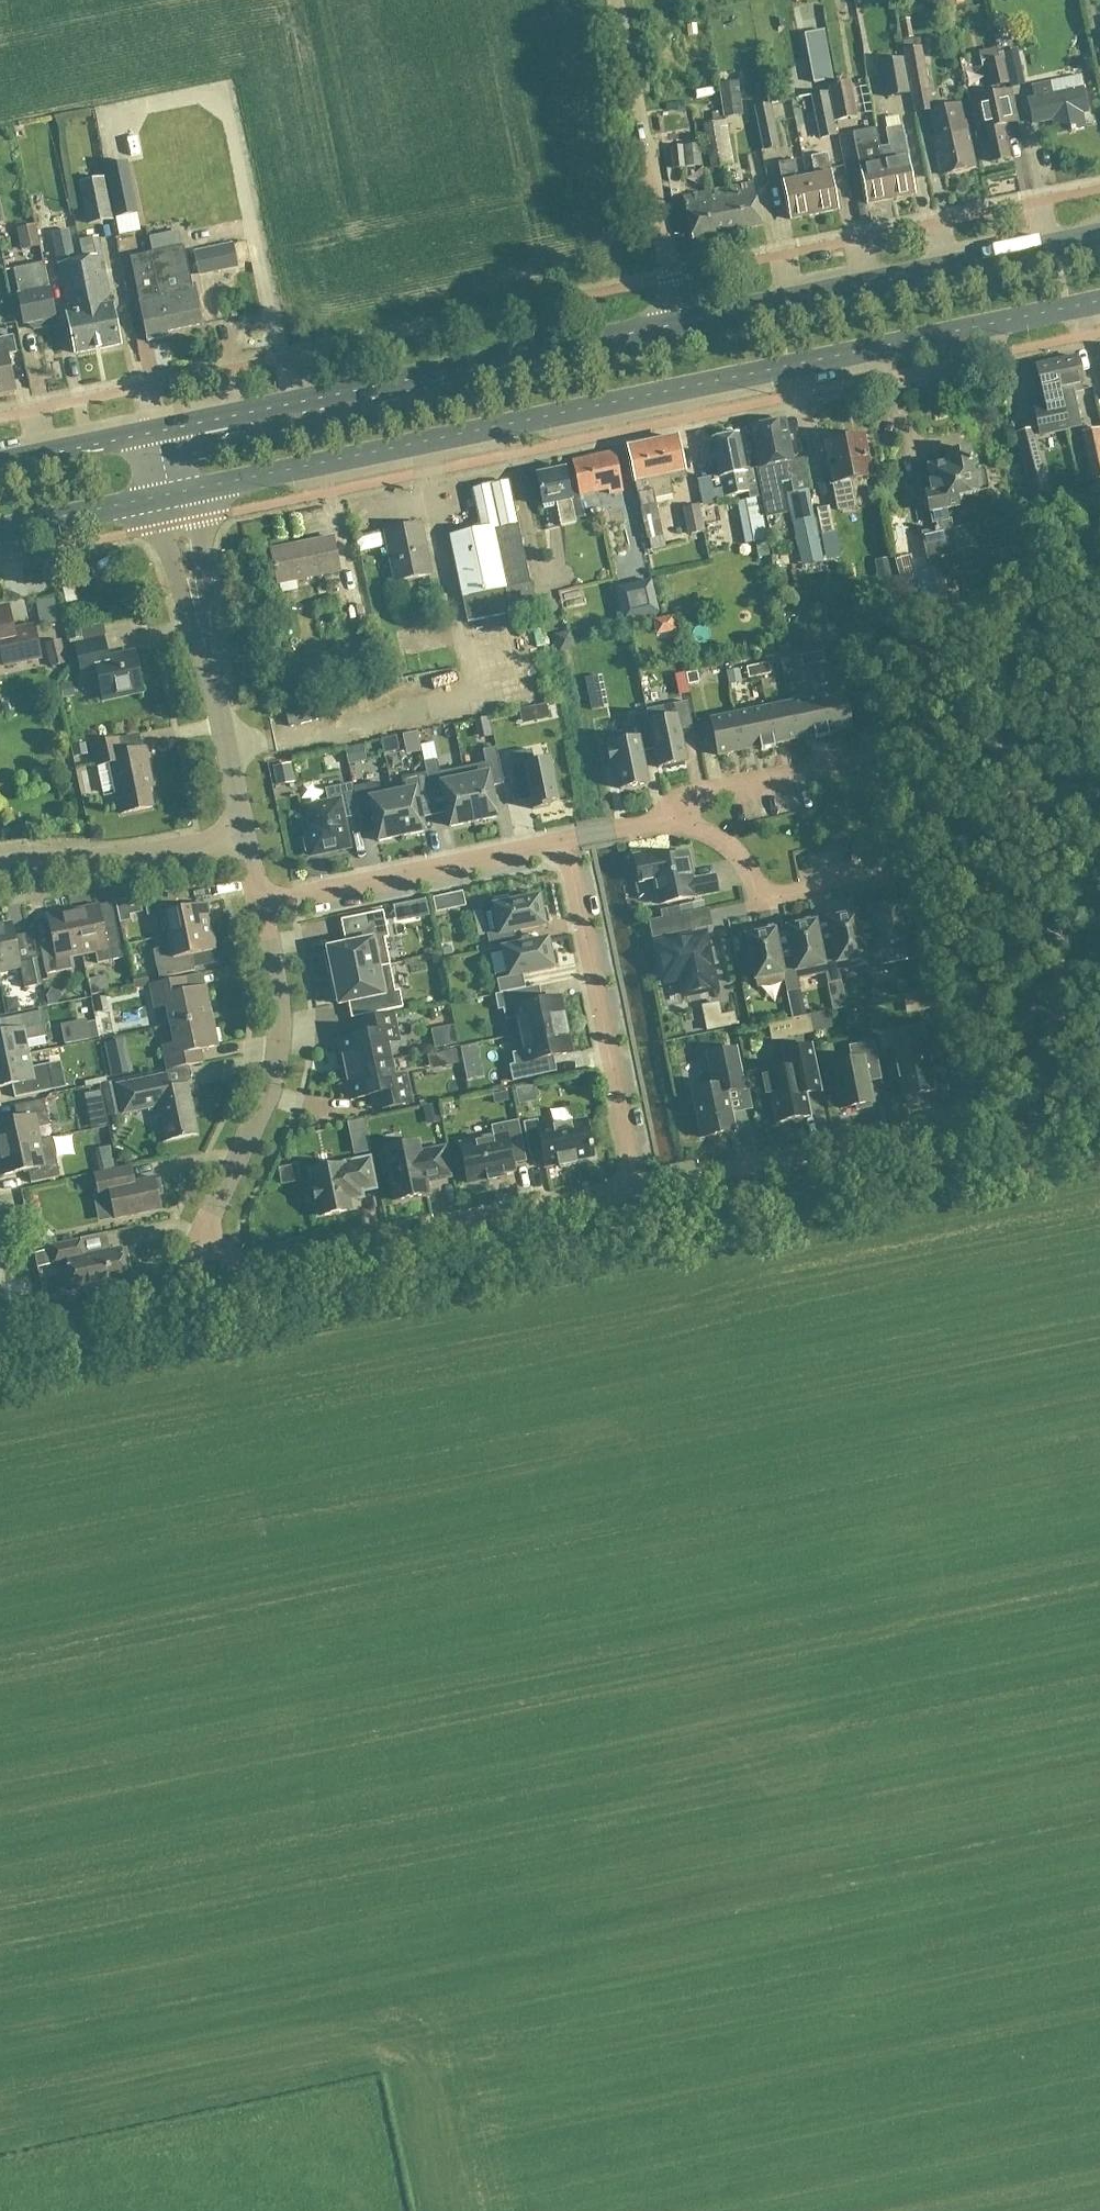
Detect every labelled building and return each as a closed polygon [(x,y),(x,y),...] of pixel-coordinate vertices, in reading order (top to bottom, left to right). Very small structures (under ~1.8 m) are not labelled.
[(813,83),(832,80),(823,32),(804,36),(813,83)] [(998,54),(1002,53),(1014,51),(1011,37),(995,40),(998,54)] [(911,93),(927,90),(920,49),(903,52),(911,93)] [(1017,58),(1004,61),(1010,89),(1022,86),(1017,58)] [(879,63),(885,98),(908,94),(902,59),(879,63)] [(983,63),(989,89),(1006,86),(1000,60),(983,63)] [(737,83),(719,87),(724,119),(742,116),(737,83)] [(848,83),(828,88),(835,122),(855,118),(848,83)] [(1069,134),(1073,133),(1073,131),(1083,129),(1080,114),(1086,113),(1081,90),(1050,97),(1047,84),(1031,88),(1033,100),(1026,102),(1031,125),(1051,120),(1054,135),(1069,132),(1069,134)] [(1007,141),(1004,126),(1017,123),(1010,92),(971,101),(981,146),(985,145),(989,164),(1008,160),(1004,142),(1007,141)] [(825,93),(810,96),(819,140),(834,137),(825,93)] [(769,105),(754,108),(762,151),(777,148),(769,105)] [(940,176),(941,175),(974,167),(965,130),(963,131),(961,122),(963,122),(959,105),(930,112),(935,130),(935,129),(937,138),(931,139),(940,176)] [(726,122),(703,126),(710,169),(733,165),(726,122)] [(890,201),(895,200),(914,196),(900,127),(884,131),(891,162),(882,163),(890,201)] [(866,206),(889,201),(890,201),(882,163),(875,130),(851,135),(866,206)] [(682,147),(668,149),(671,171),(685,169),(682,147)] [(813,216),(838,211),(826,155),(809,158),(813,178),(805,180),(813,216)] [(813,216),(805,180),(797,181),(793,162),(777,165),(788,221),(813,216)] [(136,216),(125,164),(104,168),(115,220),(136,216)] [(78,186),(86,225),(110,220),(102,181),(78,186)] [(728,189),(737,232),(760,227),(752,184),(728,189)] [(705,193),(714,236),(737,232),(728,189),(705,193)] [(714,236),(705,193),(682,198),(690,241),(714,236)] [(70,231),(58,233),(64,257),(75,254),(70,231)] [(192,254),(197,275),(236,267),(231,245),(192,254)] [(149,254),(166,333),(202,326),(193,286),(190,286),(182,248),(149,254)] [(149,254),(128,259),(146,344),(167,340),(166,333),(149,254)] [(80,260),(99,350),(118,346),(99,256),(80,260)] [(99,350),(80,260),(56,266),(74,355),(99,350)] [(47,290),(42,265),(12,271),(17,296),(16,296),(23,326),(26,326),(32,332),(47,328),(50,321),(54,320),(47,289),(47,290)] [(13,393),(6,356),(15,354),(12,338),(0,341),(0,395),(13,393)] [(1052,363),(1066,430),(1079,427),(1072,394),(1083,392),(1076,358),(1052,363)] [(1052,363),(1035,367),(1042,399),(1031,401),(1038,436),(1066,430),(1052,363)] [(754,468),(755,470),(761,497),(762,505),(762,507),(763,507),(765,518),(785,514),(778,482),(789,480),(792,494),(786,495),(801,567),(822,563),(801,460),(792,462),(784,421),(749,428),(757,467),(754,468)] [(1085,452),(1091,482),(1099,480),(1099,438),(1098,430),(1081,434),(1085,452)] [(1043,477),(1032,431),(1015,435),(1026,482),(1043,477)] [(761,497),(755,470),(744,472),(737,435),(732,436),(729,432),(721,434),(719,439),(711,440),(718,479),(719,479),(723,498),(747,493),(749,501),(737,504),(742,528),(751,526),(755,544),(769,541),(762,507),(762,505),(761,497)] [(868,478),(860,437),(825,443),(830,469),(826,469),(829,486),(831,485),(836,512),(853,509),(848,482),(868,478)] [(677,439),(676,440),(627,450),(639,510),(655,506),(654,500),(671,496),(668,481),(685,478),(677,439)] [(972,474),(967,451),(945,455),(947,463),(926,467),(929,482),(927,483),(929,492),(923,493),(930,525),(934,524),(936,531),(920,534),(926,562),(957,555),(950,521),(947,522),(944,511),(958,508),(956,498),(976,494),(976,493),(987,491),(983,471),(972,474)] [(612,453),(573,462),(570,462),(577,494),(578,497),(607,490),(608,496),(621,493),(612,453)] [(578,497),(577,494),(567,496),(562,471),(551,473),(551,469),(530,473),(533,491),(538,490),(546,531),(573,525),(572,520),(582,518),(578,497)] [(448,538),(466,624),(534,610),(507,483),(470,491),(479,532),(448,538)] [(699,505),(682,509),(688,536),(705,532),(699,505)] [(827,507),(815,510),(820,536),(833,533),(827,507)] [(384,532),(385,534),(394,583),(430,576),(420,525),(384,532)] [(339,572),(332,538),(294,546),(295,551),(273,555),(272,551),(271,551),(277,584),(339,572)] [(908,620),(922,616),(940,612),(929,570),(912,575),(907,557),(893,561),(901,594),(908,620)] [(650,582),(615,590),(623,624),(657,617),(650,582)] [(62,589),(65,605),(78,602),(74,586),(62,589)] [(335,600),(314,604),(316,617),(338,613),(335,600)] [(3,667),(39,659),(32,627),(11,631),(6,607),(0,608),(0,654),(3,667)] [(97,675),(102,699),(142,691),(135,657),(108,663),(103,640),(74,645),(81,678),(97,675)] [(60,641),(45,645),(50,668),(65,665),(60,641)] [(821,653),(810,655),(812,666),(823,664),(821,653)] [(810,655),(799,658),(802,668),(812,666),(810,655)] [(767,665),(756,667),(758,678),(769,675),(767,665)] [(756,667),(745,669),(748,680),(758,678),(756,667)] [(685,675),(687,686),(698,684),(696,673),(685,675)] [(843,693),(816,699),(824,739),(828,738),(827,734),(850,729),(843,693)] [(816,699),(789,704),(797,740),(818,736),(819,740),(824,739),(816,699)] [(653,750),(657,769),(669,767),(670,771),(684,768),(683,764),(685,763),(679,732),(691,729),(686,703),(661,708),(663,721),(648,724),(653,750)] [(789,704),(763,710),(770,746),(797,740),(789,704)] [(763,710),(736,715),(743,751),(759,748),(760,752),(769,750),(769,746),(770,746),(763,710)] [(743,751),(736,715),(709,721),(717,757),(743,751)] [(619,790),(647,785),(640,753),(653,750),(648,724),(646,716),(633,719),(637,740),(610,746),(611,750),(606,751),(609,766),(614,765),(619,790)] [(115,792),(120,816),(152,810),(145,778),(149,778),(143,751),(121,755),(118,740),(92,745),(96,769),(97,769),(102,795),(115,792)] [(462,770),(473,824),(496,819),(490,788),(502,786),(495,749),(482,752),(484,765),(462,770)] [(530,801),(532,811),(549,808),(549,804),(557,802),(549,761),(533,764),(531,751),(507,756),(513,782),(526,779),(530,801)] [(423,764),(425,774),(430,800),(443,798),(449,828),(473,824),(462,770),(439,774),(436,761),(423,764)] [(417,803),(430,800),(425,774),(400,779),(403,792),(391,795),(400,838),(424,834),(417,803)] [(371,812),(377,843),(400,838),(391,795),(380,797),(377,784),(352,789),(353,790),(358,814),(358,815),(371,812)] [(358,814),(353,790),(352,790),(351,786),(325,791),(328,804),(307,808),(310,824),(303,825),(306,839),(302,840),(305,854),(309,853),(310,857),(348,849),(342,819),(357,816),(357,815),(358,814)] [(658,861),(656,853),(633,858),(638,884),(653,881),(658,906),(717,894),(713,877),(692,882),(686,855),(658,861)] [(165,926),(167,938),(209,929),(204,906),(172,913),(168,896),(143,902),(147,918),(150,918),(152,929),(165,926)] [(508,899),(491,902),(492,907),(480,909),(489,952),(501,950),(515,947),(513,934),(550,926),(546,909),(541,910),(538,898),(509,904),(508,899)] [(874,943),(879,966),(906,961),(908,969),(921,966),(915,935),(902,938),(895,902),(871,907),(872,912),(868,913),(874,943)] [(72,912),(81,956),(93,953),(96,966),(121,961),(115,931),(102,933),(97,907),(72,912)] [(684,933),(679,908),(659,912),(660,920),(647,922),(651,940),(684,933)] [(833,952),(838,972),(865,967),(867,977),(881,974),(879,966),(874,943),(861,946),(854,910),(834,914),(835,919),(827,921),(833,952)] [(68,958),(81,956),(72,912),(46,918),(51,944),(39,946),(44,976),(58,973),(71,971),(68,958)] [(332,974),(332,978),(388,966),(383,940),(387,939),(382,913),(340,921),(340,922),(341,922),(344,921),(347,936),(354,935),(355,944),(327,950),(327,954),(323,955),(327,975),(332,974)] [(793,960),(797,981),(824,975),(826,986),(840,983),(838,972),(833,952),(820,954),(813,919),(789,924),(790,929),(786,930),(793,960)] [(18,968),(22,991),(36,988),(31,961),(18,964),(10,925),(0,927),(0,972),(18,968)] [(753,936),(745,938),(756,989),(783,984),(786,994),(799,991),(797,981),(793,960),(780,963),(772,927),(752,931),(753,936)] [(189,957),(214,952),(209,929),(166,938),(168,949),(151,952),(157,980),(193,973),(189,957)] [(683,996),(714,990),(709,967),(713,967),(709,949),(706,950),(703,936),(655,946),(663,983),(674,981),(681,985),(683,996)] [(495,981),(499,995),(524,990),(521,976),(558,969),(555,952),(550,953),(547,940),(515,947),(501,950),(507,979),(495,981)] [(207,979),(237,977),(236,963),(206,966),(207,979)] [(365,1017),(402,1009),(398,992),(394,993),(388,966),(332,978),(333,982),(329,983),(333,1003),(337,1002),(338,1006),(367,1000),(370,1015),(366,1016),(365,1016),(365,1017)] [(168,1027),(210,1019),(204,989),(187,993),(184,979),(148,987),(153,1011),(164,1008),(168,1027)] [(880,988),(885,1006),(898,1002),(893,984),(880,988)] [(519,1036),(565,1027),(559,999),(528,1005),(524,990),(499,995),(494,996),(497,1012),(502,1011),(504,1022),(516,1020),(519,1036)] [(841,1014),(852,1011),(848,994),(837,996),(841,1014)] [(710,1031),(742,1030),(741,1009),(709,1011),(710,1031)] [(26,1056),(23,1043),(45,1039),(40,1013),(0,1021),(0,1033),(0,1034),(0,1062),(26,1056)] [(342,1058),(345,1071),(390,1062),(386,1044),(398,1042),(393,1016),(355,1023),(358,1037),(336,1042),(339,1059),(342,1058)] [(210,1019),(168,1027),(172,1046),(160,1048),(165,1073),(202,1065),(199,1052),(216,1048),(210,1019)] [(930,1072),(945,1069),(936,1025),(908,1031),(911,1044),(891,1048),(894,1063),(889,1064),(892,1081),(898,1080),(901,1098),(934,1091),(930,1072)] [(565,1027),(519,1036),(523,1052),(511,1055),(513,1066),(508,1067),(511,1082),(542,1076),(539,1061),(570,1055),(565,1027)] [(455,1028),(439,1032),(443,1045),(459,1041),(455,1028)] [(865,1071),(878,1068),(872,1042),(847,1047),(850,1062),(832,1065),(841,1110),(855,1107),(856,1111),(869,1108),(869,1105),(872,1104),(867,1084),(865,1071)] [(819,1092),(816,1077),(809,1047),(782,1052),(786,1070),(766,1074),(767,1078),(761,1079),(765,1097),(770,1096),(776,1124),(808,1117),(803,1095),(819,1092)] [(692,1092),(702,1139),(734,1133),(726,1094),(743,1090),(735,1049),(707,1055),(713,1087),(692,1092)] [(26,1056),(0,1062),(0,1088),(15,1085),(18,1098),(14,1098),(13,1098),(13,1099),(51,1091),(46,1066),(29,1069),(26,1056)] [(373,1112),(381,1111),(411,1104),(405,1077),(393,1079),(390,1062),(345,1071),(347,1084),(345,1085),(348,1102),(370,1097),(373,1112)] [(167,1091),(164,1077),(117,1087),(123,1115),(157,1108),(162,1133),(154,1134),(157,1145),(194,1137),(184,1087),(167,1091)] [(38,1142),(36,1130),(47,1127),(42,1102),(13,1108),(16,1121),(0,1124),(0,1150),(38,1142)] [(574,1162),(592,1158),(590,1150),(591,1150),(590,1146),(589,1146),(584,1122),(538,1131),(536,1121),(522,1124),(529,1158),(542,1155),(544,1168),(557,1165),(558,1169),(575,1165),(574,1162)] [(525,1162),(517,1123),(491,1128),(493,1137),(471,1141),(472,1144),(459,1146),(467,1185),(487,1181),(487,1183),(503,1180),(502,1175),(513,1172),(510,1160),(523,1158),(524,1162),(525,1162)] [(38,1142),(0,1150),(0,1177),(26,1172),(29,1185),(57,1180),(54,1166),(44,1168),(38,1142)] [(424,1183),(448,1178),(443,1150),(419,1155),(416,1144),(384,1150),(385,1154),(379,1155),(383,1173),(388,1172),(394,1202),(427,1196),(424,1183)] [(316,1206),(318,1218),(351,1211),(349,1199),(358,1197),(359,1199),(360,1198),(359,1192),(374,1189),(368,1161),(351,1164),(352,1167),(343,1169),(342,1166),(309,1173),(312,1188),(307,1189),(311,1207),(316,1206)] [(152,1179),(134,1183),(131,1169),(120,1172),(93,1177),(97,1198),(108,1196),(113,1222),(159,1212),(158,1209),(162,1208),(157,1181),(152,1182),(152,1179)] [(119,1253),(118,1250),(82,1257),(79,1243),(49,1249),(52,1265),(65,1262),(71,1292),(124,1282),(124,1279),(128,1278),(123,1252),(119,1253)]
